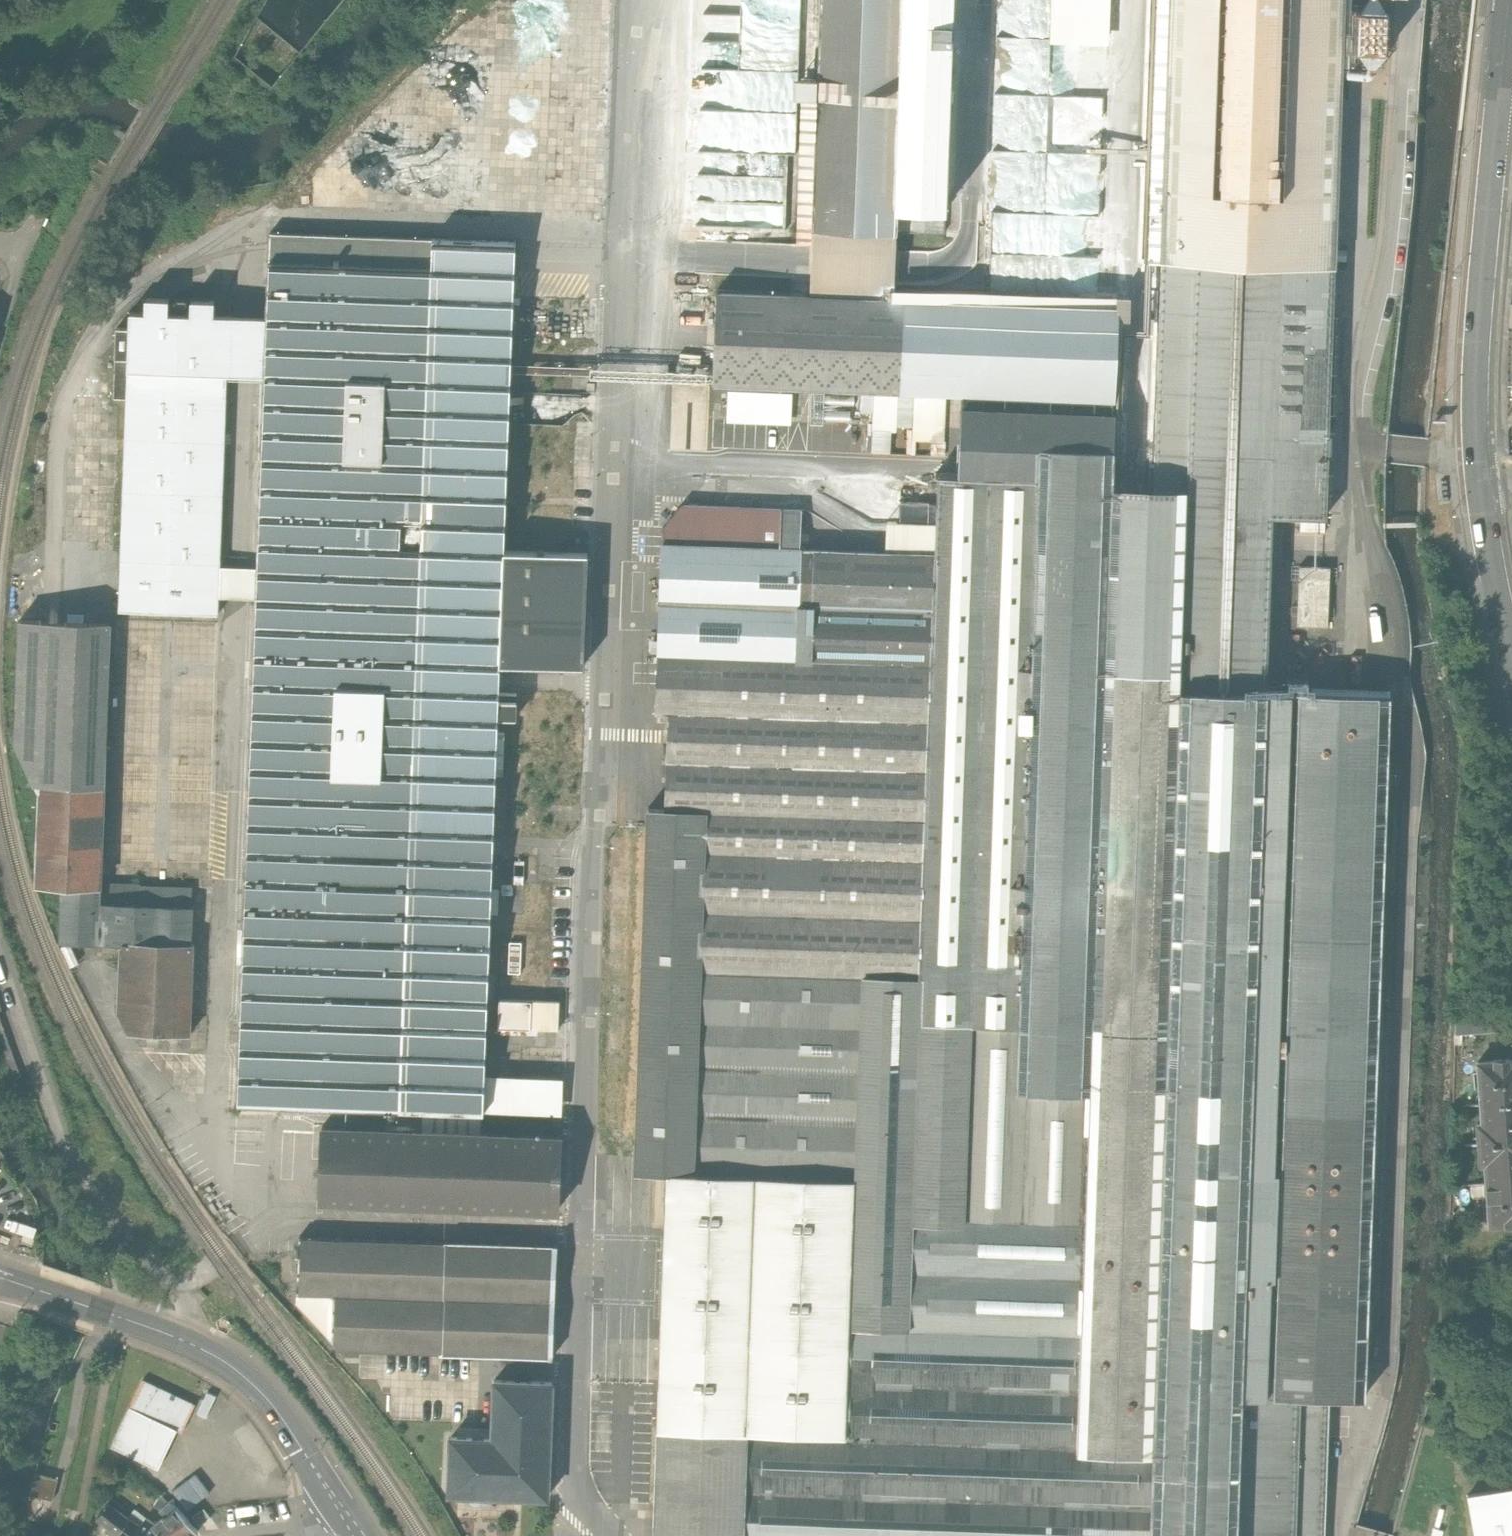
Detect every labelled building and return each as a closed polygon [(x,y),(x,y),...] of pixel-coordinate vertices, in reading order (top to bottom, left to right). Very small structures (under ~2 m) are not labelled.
[(658,499),(657,817),(645,1186),(675,1189),(659,1535),(1324,1535),(1335,1402),(1352,1403),(1377,697),(1271,695),(1274,522),(1323,523),(1356,0),(1165,0),(1157,306),(901,296),(898,239),(964,244),(973,0),(824,0),(811,305),(710,305),(714,410),(967,416),(968,491),(658,499)] [(1111,43),(1112,0),(1028,0),(1027,33),(1051,33),(1051,41),(1111,43)] [(1362,4),(1362,48),(1391,48),(1392,4),(1362,4)] [(508,555),(519,251),(278,242),(277,246),(275,321),(273,379),(266,568),(265,598),(245,1127),(320,1130),(490,1136),(507,671),(590,674),(594,558),(508,555)] [(660,295),(660,320),(709,320),(709,296),(660,295)] [(217,596),(265,598),(266,568),(224,566),(232,378),(273,379),(275,321),(229,320),(230,304),(205,303),(205,319),(184,319),(185,304),(159,303),(158,318),(144,317),(132,608),(216,611),(217,596)] [(673,410),(670,447),(705,449),(707,416),(697,415),(698,402),(680,401),(679,411),(673,410)] [(1331,624),(1332,563),(1300,563),(1298,623),(1331,624)] [(109,887),(120,625),(27,622),(23,745),(48,788),(46,886),(67,886),(109,887)] [(109,887),(67,886),(66,941),(126,942),(124,1031),(200,1033),(201,943),(198,943),(199,901),(109,900),(109,887)] [(499,996),(498,1026),(559,1028),(560,998),(499,996)] [(1457,1015),(1457,1035),(1476,1034),(1476,1029),(1502,1028),(1501,1014),(1457,1015)] [(1511,1101),(1511,1060),(1473,1063),(1476,1104),(1511,1101)] [(1469,1143),(1511,1139),(1511,1101),(1476,1104),(1477,1118),(1467,1119),(1469,1143)] [(318,1202),(556,1208),(558,1135),(490,1136),(320,1130),(318,1202)] [(1469,1143),(1471,1166),(1481,1165),(1483,1183),(1511,1181),(1511,1139),(1469,1143)] [(1511,1223),(1511,1181),(1483,1183),(1486,1225),(1511,1223)] [(556,1247),(303,1238),(302,1289),(339,1291),(337,1348),(552,1355),(556,1247)] [(451,1435),(448,1494),(548,1499),(554,1381),(495,1379),(492,1437),(451,1435)] [(195,1404),(143,1380),(111,1446),(158,1468),(176,1430),(181,1432),(195,1404)] [(34,1497),(48,1503),(55,1488),(41,1481),(34,1497)] [(1462,1493),(1469,1535),(1511,1535),(1511,1485),(1462,1493)] [(175,1510),(174,1510),(161,1497),(155,1506),(166,1517),(152,1528),(160,1535),(193,1535),(196,1534),(175,1510)] [(109,1535),(116,1535),(117,1535),(128,1520),(120,1514),(123,1509),(112,1501),(96,1519),(108,1528),(105,1533),(109,1535)] [(134,1511),(128,1520),(117,1535),(119,1535),(160,1535),(152,1528),(145,1519),(134,1511)]
